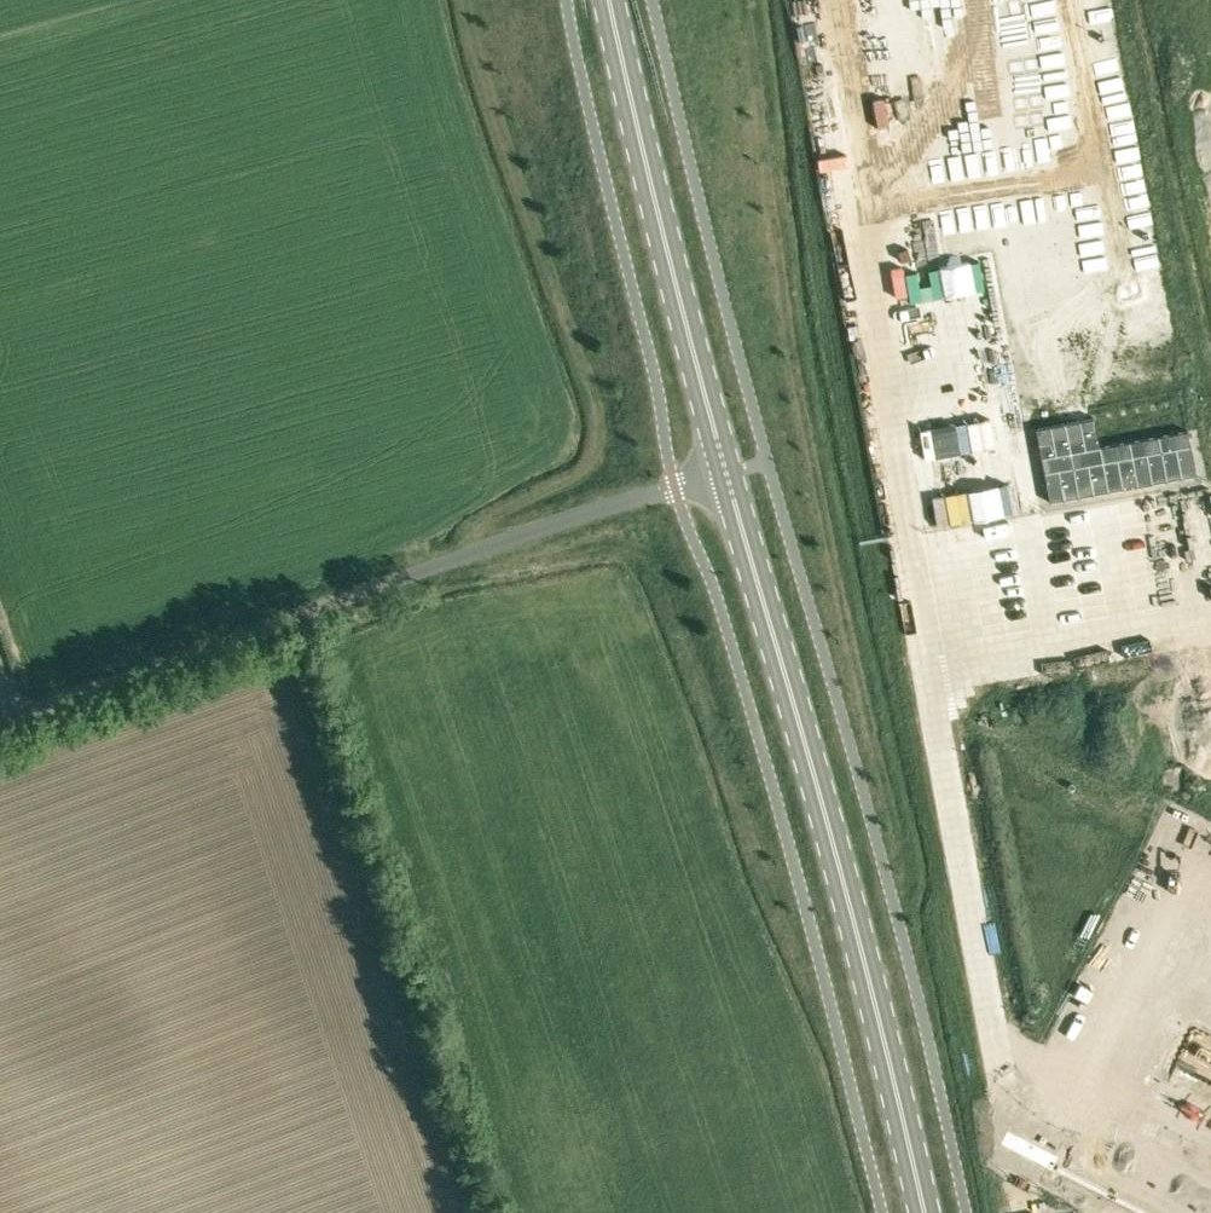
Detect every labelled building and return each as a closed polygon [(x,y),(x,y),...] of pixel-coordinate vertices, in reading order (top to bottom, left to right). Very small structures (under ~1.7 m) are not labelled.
[(1049,501),(1195,474),(1187,430),(1099,446),(1094,417),(1035,428),(1043,473),(1041,473),(1042,479),(1045,478),(1049,501)]
